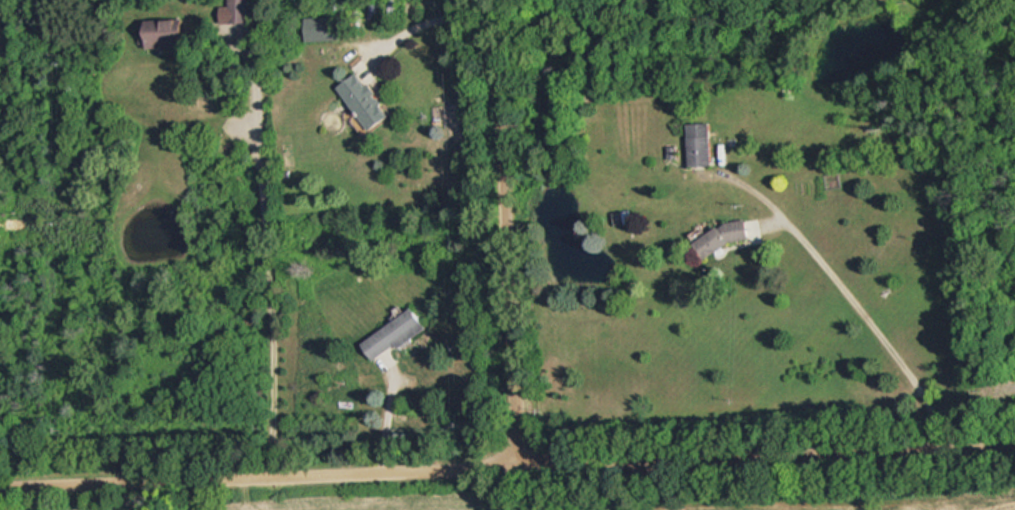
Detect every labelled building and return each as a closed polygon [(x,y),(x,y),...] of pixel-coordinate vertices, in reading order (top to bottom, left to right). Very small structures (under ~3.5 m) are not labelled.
[(249,2),(223,2),(223,22),(249,22),(249,2)] [(188,47),(188,19),(141,19),(141,47),(188,47)] [(342,86),(376,129),(395,114),(361,71),(342,86)] [(715,164),(714,121),(692,121),(692,164),(715,164)] [(755,239),(750,221),(702,233),(707,251),(755,239)] [(429,326),(416,307),(364,341),(376,360),(429,326)]
